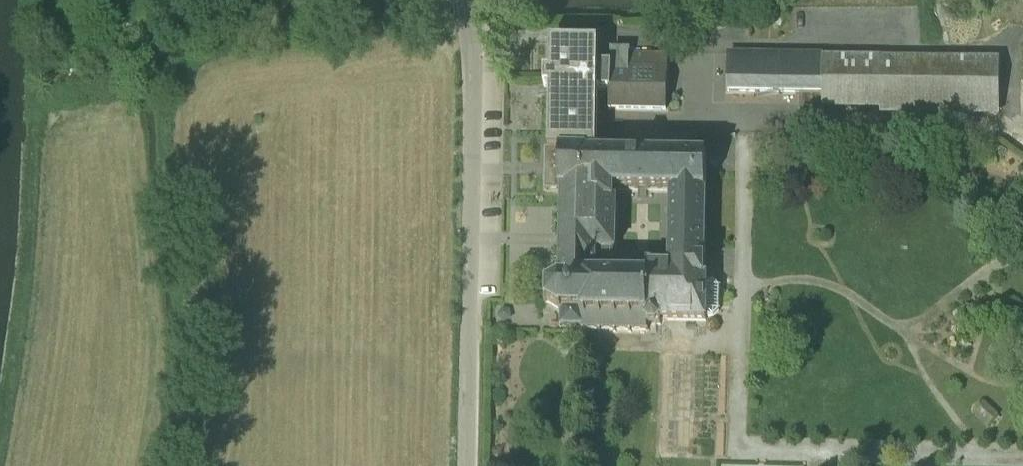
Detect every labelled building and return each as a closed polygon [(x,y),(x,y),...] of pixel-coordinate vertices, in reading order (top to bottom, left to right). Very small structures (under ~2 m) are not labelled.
[(712,21),(715,32),(734,26),(731,16),(712,21)] [(550,89),(549,151),(561,152),(561,153),(587,154),(587,156),(596,156),(596,153),(597,152),(598,91),(610,91),(610,66),(598,66),(599,44),(551,43),(550,74),(550,89)] [(611,54),(610,66),(610,91),(609,110),(666,111),(668,55),(629,54),(629,52),(612,51),(612,54),(611,54)] [(824,113),(824,110),(823,110),(823,58),(729,56),(728,56),(728,93),(800,94),(800,113),(824,113)] [(1000,61),(823,58),(823,110),(824,110),(1000,113),(1000,61)] [(561,266),(611,266),(612,255),(614,255),(615,204),(613,204),(613,192),(670,194),(668,267),(704,267),(707,158),(663,157),(663,147),(637,147),(637,157),(596,156),(587,156),(587,154),(561,153),(560,153),(560,192),(562,192),(561,266)] [(545,192),(560,192),(560,153),(561,153),(561,152),(549,151),(549,152),(546,152),(546,173),(545,192)] [(646,332),(647,327),(647,267),(611,266),(561,266),(560,278),(559,278),(559,280),(548,288),(547,303),(558,310),(558,313),(560,313),(561,329),(582,329),(582,331),(646,332)] [(668,267),(647,267),(647,327),(661,327),(661,322),(706,323),(706,319),(713,319),(719,314),(719,290),(714,284),(707,284),(707,279),(704,279),(704,267),(668,267)] [(499,309),(496,315),(499,320),(505,320),(508,315),(505,309),(499,309)] [(972,414),(987,429),(999,417),(985,402),(972,414)]
